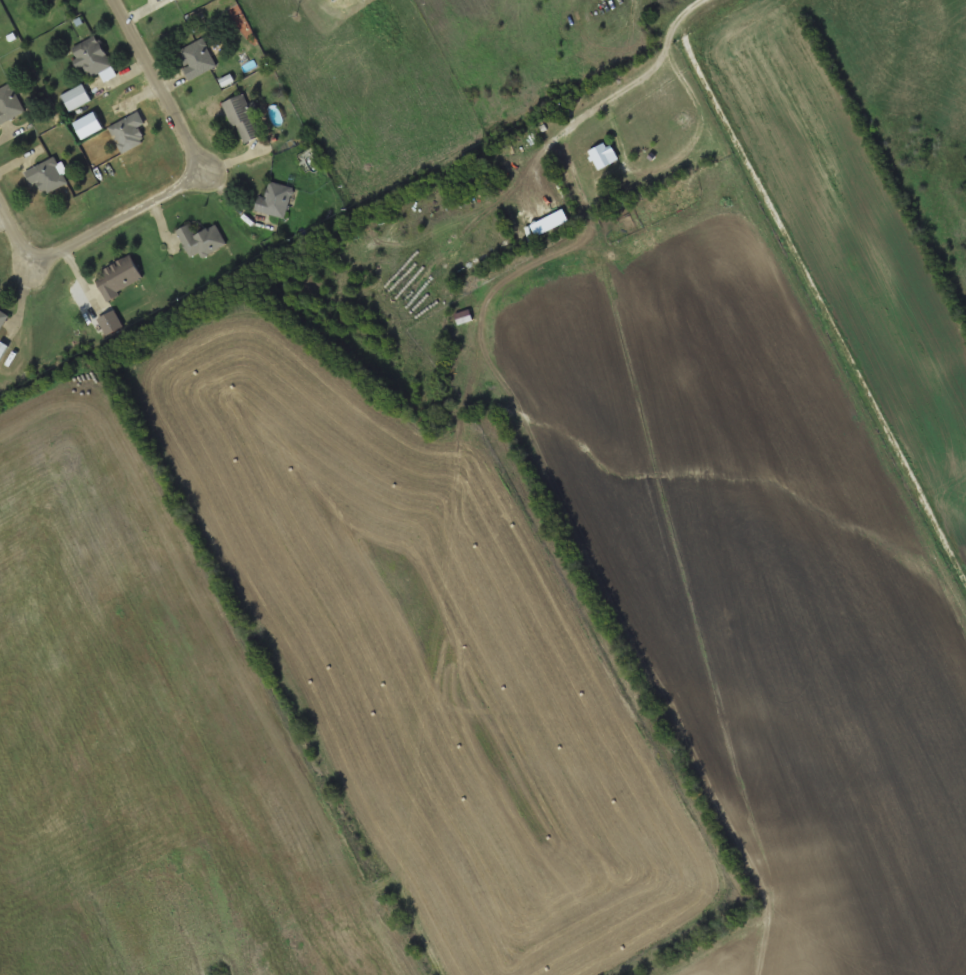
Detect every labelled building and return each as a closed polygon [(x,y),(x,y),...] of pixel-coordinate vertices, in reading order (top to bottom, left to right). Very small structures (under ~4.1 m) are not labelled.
[(114,65),(99,34),(73,47),(89,78),(114,65)] [(178,51),(191,80),(219,67),(205,38),(178,51)] [(27,112),(13,82),(0,88),(0,118),(3,123),(27,112)] [(61,95),(71,112),(93,99),(84,83),(61,95)] [(243,145),(264,137),(247,94),(226,102),(243,145)] [(140,127),(146,124),(140,111),(109,126),(122,153),(147,141),(140,127)] [(598,171),(616,163),(607,142),(588,151),(598,171)] [(41,182),(46,194),(69,184),(57,157),(26,170),(32,185),(41,182)] [(294,187),(270,182),(267,197),(260,195),(257,211),(288,218),(294,187)] [(228,244),(219,226),(198,235),(193,224),(178,231),(192,260),(228,244)] [(146,276),(135,254),(104,269),(107,275),(98,279),(106,296),(146,276)] [(11,316),(0,309),(0,335),(11,316)] [(107,336),(124,328),(116,311),(99,320),(107,336)]
